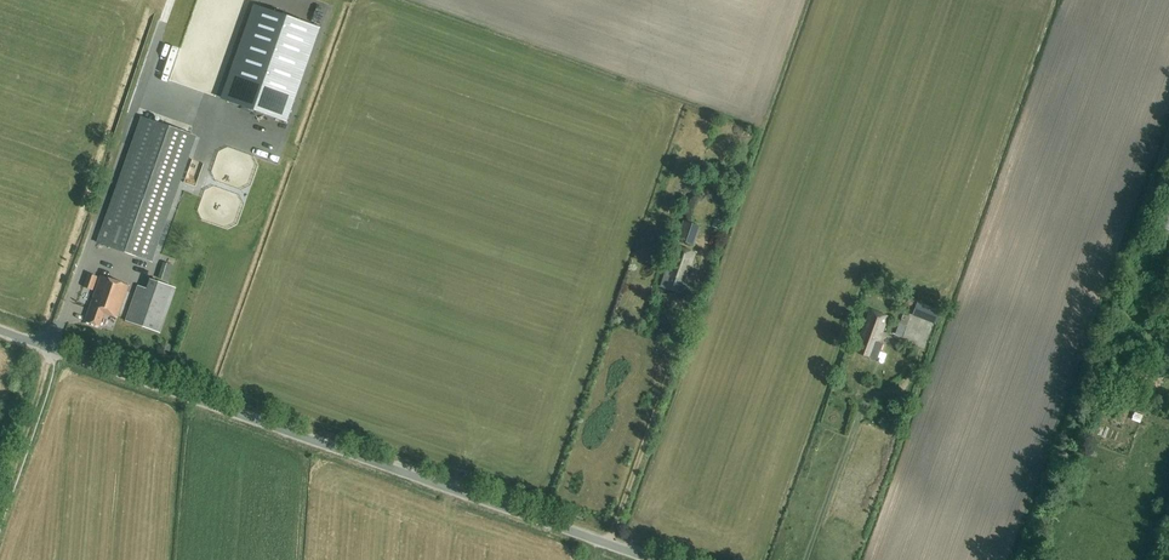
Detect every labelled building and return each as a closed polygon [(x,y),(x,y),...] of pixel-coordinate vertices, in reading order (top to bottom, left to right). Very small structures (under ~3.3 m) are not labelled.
[(263,8),(229,102),(287,123),(321,29),(263,8)] [(96,243),(151,262),(196,136),(141,117),(96,243)] [(721,234),(726,215),(719,213),(717,220),(714,219),(712,227),(714,227),(712,232),(721,234)] [(693,245),(699,227),(683,221),(676,239),(693,245)] [(687,276),(694,254),(676,248),(669,269),(666,268),(660,286),(684,294),(689,277),(687,276)] [(164,261),(159,277),(170,280),(175,264),(164,261)] [(697,279),(698,273),(692,271),(690,277),(697,279)] [(93,291),(97,277),(88,274),(83,287),(93,291)] [(117,318),(128,287),(101,276),(85,321),(100,327),(104,314),(115,317),(115,318),(117,318)] [(160,334),(177,288),(150,279),(147,289),(138,285),(125,321),(160,334)] [(913,316),(935,324),(939,313),(917,305),(913,316)] [(869,309),(859,338),(864,339),(859,353),(869,357),(875,342),(878,343),(879,339),(887,316),(869,309)] [(902,338),(906,328),(898,324),(894,335),(902,338)] [(1126,424),(1128,411),(1116,409),(1114,423),(1126,424)]
